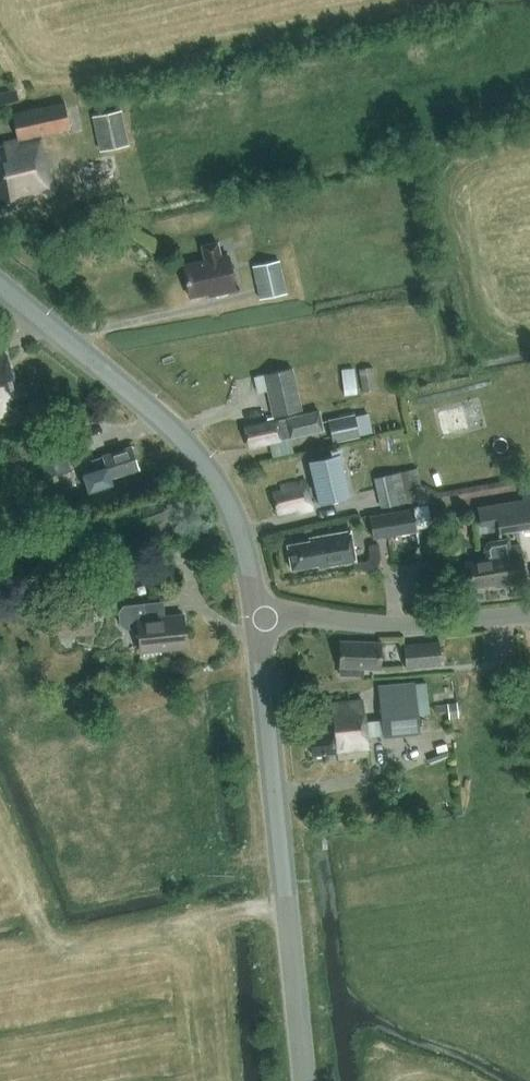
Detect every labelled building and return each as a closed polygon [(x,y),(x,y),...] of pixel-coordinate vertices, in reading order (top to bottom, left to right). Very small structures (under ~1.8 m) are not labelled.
[(7,209),(6,201),(52,191),(40,133),(68,127),(63,103),(12,114),(17,138),(0,141),(0,210),(7,209)] [(100,150),(126,145),(119,111),(93,116),(100,150)] [(200,245),(203,258),(183,263),(191,295),(216,289),(218,294),(234,290),(225,254),(218,256),(214,241),(200,245)] [(285,292),(278,260),(251,266),(258,298),(285,292)] [(3,353),(0,354),(0,416),(5,414),(3,409),(27,402),(21,383),(15,385),(11,369),(8,370),(3,353)] [(266,372),(276,413),(302,407),(291,365),(266,371),(266,372)] [(376,389),(373,367),(358,370),(362,392),(376,389)] [(357,394),(354,368),(341,369),(343,395),(357,394)] [(257,392),(270,389),(266,372),(253,376),(257,392)] [(322,428),(317,408),(245,425),(249,445),(322,428)] [(358,435),(352,412),(328,418),(334,441),(358,435)] [(385,435),(374,437),(376,450),(387,448),(385,435)] [(74,444),(49,453),(57,476),(71,471),(68,461),(78,457),(74,444)] [(139,467),(131,445),(91,459),(100,489),(123,480),(121,473),(139,467)] [(272,492),(277,512),(297,507),(298,511),(312,507),(310,497),(316,496),(318,502),(349,494),(339,452),(307,459),(314,487),(307,489),(305,479),(280,485),(281,489),(272,492)] [(405,500),(398,472),(376,477),(383,505),(405,500)] [(521,491),(522,499),(476,507),(480,527),(497,524),(498,534),(529,529),(529,489),(521,491)] [(428,504),(411,507),(412,512),(412,515),(414,529),(431,527),(428,504)] [(412,515),(412,512),(370,518),(373,539),(415,533),(414,529),(412,515)] [(309,536),(309,539),(287,542),(290,566),(316,563),(316,567),(325,566),(324,562),(334,561),(334,564),(353,562),(349,530),(309,536)] [(488,546),(489,555),(457,561),(461,587),(495,581),(496,585),(522,581),(515,542),(488,546)] [(156,618),(155,603),(127,605),(128,622),(137,621),(139,650),(143,650),(143,655),(160,654),(160,649),(185,647),(183,616),(156,618)] [(91,607),(56,609),(57,634),(92,631),(91,607)] [(379,668),(380,642),(339,640),(337,666),(340,666),(340,672),(362,673),(363,667),(379,668)] [(440,664),(437,642),(403,646),(405,668),(440,664)] [(363,722),(361,700),(316,705),(319,734),(310,735),(312,755),(336,752),(337,759),(367,755),(365,738),(382,736),(382,737),(417,734),(416,714),(428,713),(425,682),(377,687),(380,719),(363,722)] [(454,690),(432,693),(434,705),(456,702),(454,690)] [(456,702),(434,705),(435,712),(448,710),(449,719),(458,717),(456,702)]
